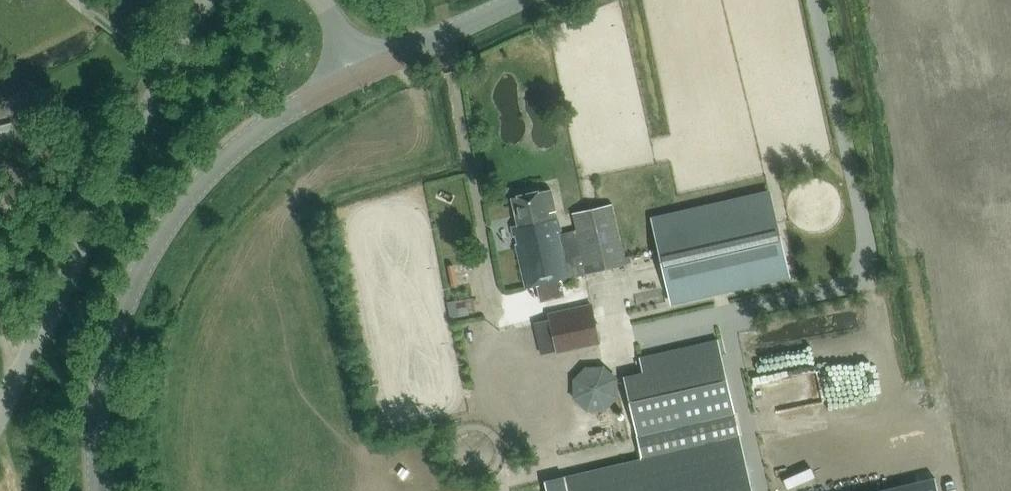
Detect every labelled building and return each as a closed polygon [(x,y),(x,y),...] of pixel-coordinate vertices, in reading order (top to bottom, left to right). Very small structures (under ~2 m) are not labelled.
[(512,225),(526,286),(625,263),(612,206),(573,215),(577,232),(560,235),(558,224),(556,225),(553,214),(556,213),(551,190),(545,192),(545,191),(512,198),(518,224),(512,225)] [(788,271),(770,191),(652,218),(670,298),(788,271)] [(557,279),(539,283),(543,298),(561,294),(557,279)] [(548,313),(557,353),(601,343),(592,303),(548,313)] [(624,374),(638,435),(734,412),(717,338),(640,356),(643,370),(624,374)] [(617,380),(616,378),(615,376),(614,374),(612,372),(610,370),(608,368),(606,367),(602,366),(599,365),(596,365),(593,365),(591,365),(589,366),(588,366),(586,367),(584,368),(582,369),(581,371),(579,372),(578,374),(576,377),(575,379),(574,381),(574,382),(574,385),(574,386),(574,388),(574,390),(575,393),(575,394),(576,397),(578,399),(579,401),(581,402),(583,404),(585,406),(588,407),(590,408),(591,408),(595,408),(598,408),(600,408),(603,407),(605,406),(607,405),(609,404),(611,402),(612,400),(614,398),(615,397),(616,395),(617,392),(617,389),(617,387),(617,385),(617,383),(617,380)] [(740,433),(545,480),(548,490),(754,490),(740,433)] [(936,479),(886,490),(939,490),(936,479)]
